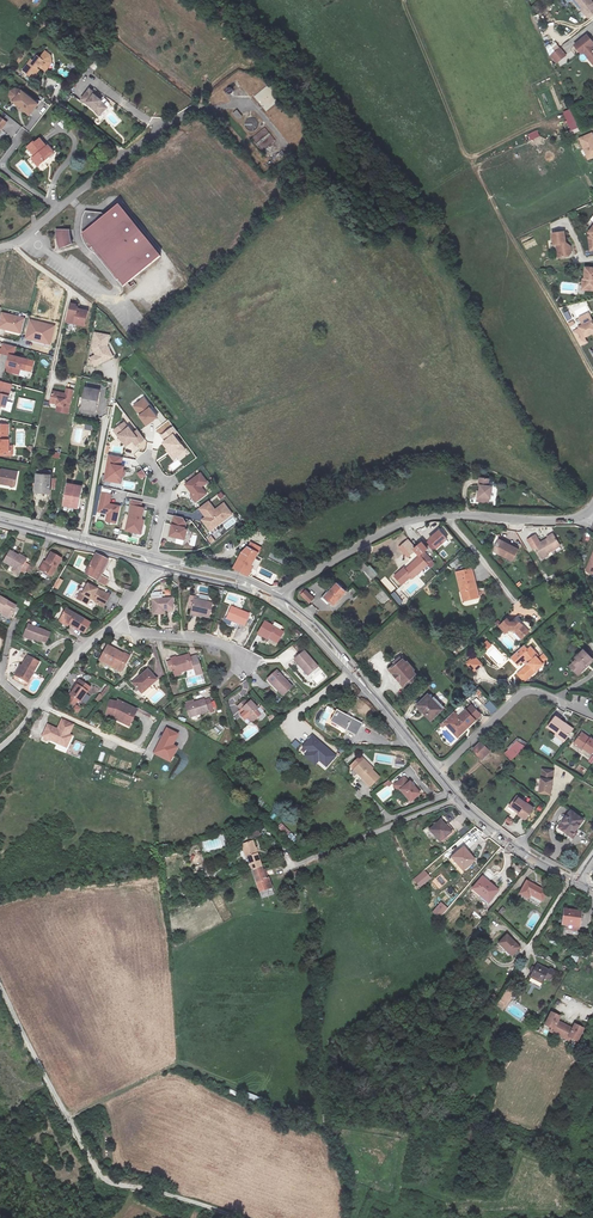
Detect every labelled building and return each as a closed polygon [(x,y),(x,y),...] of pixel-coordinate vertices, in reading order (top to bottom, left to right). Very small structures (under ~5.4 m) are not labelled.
[(582,11),(592,3),(591,0),(573,0),(582,11)] [(592,3),(582,11),(588,19),(592,15),(592,3)] [(575,45),(582,54),(584,52),(588,57),(590,55),(592,59),(592,42),(587,35),(575,45)] [(566,55),(560,48),(550,56),(557,63),(566,55)] [(582,54),(592,67),(592,59),(590,55),(588,57),(584,52),(582,54)] [(38,72),(43,76),(49,68),(49,63),(44,59),(39,64),(37,62),(33,67),(31,65),(22,76),(33,85),(36,81),(35,79),(38,76),(36,74),(38,72)] [(89,86),(81,95),(94,106),(96,103),(102,109),(107,104),(101,98),(94,92),(94,90),(89,86)] [(29,117),(39,103),(21,89),(18,92),(13,87),(6,95),(12,103),(29,117)] [(101,114),(114,128),(121,121),(109,107),(101,114)] [(581,131),(571,109),(562,112),(570,130),(560,134),(563,140),(581,131)] [(237,110),(233,113),(238,120),(243,116),(237,110)] [(244,122),(250,131),(259,125),(253,117),(244,122)] [(263,151),(276,140),(264,127),(251,139),(263,151)] [(531,140),(540,136),(537,129),(528,134),(531,140)] [(577,152),(578,151),(583,162),(592,157),(592,156),(592,155),(592,143),(588,145),(584,136),(572,142),(577,152)] [(29,142),(22,148),(30,157),(27,160),(34,168),(40,163),(39,157),(42,156),(43,157),(49,152),(44,146),(42,147),(36,139),(31,143),(29,142)] [(99,223),(88,210),(85,214),(83,220),(83,225),(83,233),(84,237),(87,243),(91,248),(92,249),(93,247),(100,255),(125,286),(164,254),(125,207),(103,225),(99,223)] [(68,230),(60,230),(61,233),(56,233),(59,249),(70,245),(69,240),(68,230)] [(556,233),(544,235),(546,246),(549,246),(551,254),(556,258),(562,257),(564,253),(563,248),(558,244),(556,233)] [(583,284),(585,284),(585,289),(592,289),(592,271),(585,271),(585,278),(583,278),(583,284)] [(78,305),(71,304),(68,319),(73,320),(72,323),(86,326),(89,312),(78,310),(79,308),(77,307),(78,305)] [(26,317),(3,312),(0,324),(0,328),(22,334),(26,317)] [(57,326),(32,319),(25,338),(52,345),(57,326)] [(591,326),(590,324),(581,329),(584,334),(580,337),(583,341),(592,336),(592,325),(591,326)] [(112,335),(95,332),(93,348),(96,354),(91,358),(95,367),(116,357),(110,346),(112,335)] [(1,354),(10,356),(11,354),(15,355),(17,347),(4,343),(1,354)] [(27,371),(30,359),(15,355),(11,354),(10,356),(6,371),(20,375),(22,369),(27,371)] [(0,387),(0,406),(8,408),(12,396),(10,396),(12,389),(0,387)] [(99,390),(85,388),(81,410),(95,412),(99,390)] [(67,414),(72,390),(65,389),(63,395),(51,393),(49,405),(58,407),(57,412),(67,414)] [(143,398),(131,407),(138,414),(137,416),(144,427),(157,417),(150,409),(152,407),(143,398)] [(130,427),(125,422),(116,431),(126,446),(133,442),(136,448),(147,440),(139,430),(136,432),(133,427),(130,427)] [(0,426),(0,450),(8,451),(10,440),(6,439),(8,428),(0,426)] [(178,433),(172,427),(160,437),(164,441),(161,443),(174,461),(186,451),(175,436),(178,433)] [(123,466),(124,458),(110,455),(105,480),(123,484),(127,467),(123,466)] [(0,469),(0,484),(11,486),(14,471),(0,469)] [(142,469),(137,473),(141,479),(147,476),(142,469)] [(207,483),(200,472),(184,484),(191,494),(190,495),(196,503),(206,494),(202,487),(207,483)] [(480,479),(480,472),(473,472),(473,475),(469,475),(469,480),(472,480),(473,491),(471,491),(472,499),(484,498),(483,491),(486,490),(485,478),(480,479)] [(47,479),(34,478),(33,494),(46,495),(47,479)] [(77,489),(62,487),(58,508),(73,511),(77,489)] [(113,495),(103,492),(98,512),(108,515),(107,521),(118,525),(123,507),(112,504),(113,495)] [(146,504),(132,501),(126,531),(141,535),(146,504)] [(209,501),(199,509),(204,517),(201,520),(209,531),(233,514),(224,502),(215,508),(209,501)] [(183,518),(173,516),(171,525),(169,524),(167,539),(184,540),(186,530),(185,528),(187,523),(183,518)] [(441,528),(447,537),(450,535),(445,526),(441,528)] [(448,539),(439,530),(427,539),(435,549),(448,539)] [(215,541),(211,536),(207,539),(212,545),(215,541)] [(556,546),(549,536),(535,544),(537,546),(532,549),(538,560),(543,557),(542,554),(556,546)] [(495,539),(491,548),(498,552),(496,555),(509,562),(515,549),(495,539)] [(405,558),(410,554),(402,544),(397,548),(405,558)] [(415,560),(418,558),(422,554),(416,547),(410,554),(415,560)] [(592,548),(584,571),(590,573),(590,575),(592,576),(592,549),(592,548)] [(242,549),(229,570),(242,576),(253,555),(242,549)] [(19,559),(2,550),(0,554),(0,564),(13,571),(19,559)] [(54,557),(43,551),(35,569),(45,574),(54,557)] [(80,574),(99,582),(101,577),(95,574),(102,558),(90,553),(80,574)] [(418,558),(415,560),(402,571),(401,569),(391,577),(398,585),(407,577),(409,579),(425,566),(418,558)] [(370,565),(368,567),(363,563),(359,567),(371,580),(378,574),(370,565)] [(458,592),(460,602),(471,600),(469,588),(472,588),(468,570),(451,574),(455,593),(458,592)] [(386,576),(381,580),(390,592),(395,589),(386,576)] [(53,587),(58,590),(63,580),(58,577),(53,587)] [(329,605),(340,591),(331,583),(319,597),(329,605)] [(91,604),(99,609),(104,602),(96,597),(98,594),(85,587),(79,595),(76,601),(83,605),(86,600),(92,603),(91,604)] [(315,599),(305,589),(299,595),(309,604),(315,599)] [(398,596),(397,597),(394,593),(391,595),(400,604),(402,601),(398,596)] [(0,596),(0,610),(10,616),(16,605),(0,596)] [(199,619),(201,604),(184,601),(182,616),(199,619)] [(166,615),(165,602),(146,604),(147,617),(166,615)] [(312,604),(307,608),(313,615),(318,610),(312,604)] [(237,627),(242,612),(225,606),(220,620),(237,627)] [(76,619),(58,608),(52,618),(70,630),(76,619)] [(502,619),(500,616),(492,624),(499,632),(503,629),(504,627),(511,630),(519,639),(525,634),(510,619),(507,621),(502,619)] [(251,634),(258,639),(261,636),(270,642),(276,634),(259,622),(251,634)] [(48,643),(52,633),(30,623),(25,635),(42,643),(42,641),(48,643)] [(504,627),(503,629),(509,633),(517,642),(519,639),(511,630),(504,627)] [(267,646),(270,642),(261,636),(258,639),(267,646)] [(491,645),(486,640),(479,646),(485,651),(491,645)] [(590,665),(592,662),(592,660),(591,658),(592,657),(592,641),(592,640),(583,649),(585,651),(581,654),(590,665)] [(497,645),(495,647),(502,654),(504,652),(497,645)] [(534,645),(523,654),(530,662),(528,664),(519,671),(526,679),(543,663),(537,657),(540,654),(534,645)] [(99,667),(118,676),(123,667),(128,670),(133,661),(127,659),(126,661),(107,652),(99,667)] [(27,682),(38,660),(27,654),(16,675),(27,682)] [(314,670),(301,654),(291,663),(305,678),(314,670)] [(530,662),(523,654),(522,656),(528,664),(530,662)] [(586,668),(590,665),(581,654),(576,658),(586,668)] [(483,665),(475,656),(466,664),(475,673),(483,665)] [(191,680),(198,677),(192,659),(184,662),(183,660),(172,664),(171,663),(169,662),(168,663),(167,664),(167,665),(172,678),(188,672),(191,680)] [(123,678),(128,670),(123,667),(118,676),(123,678)] [(407,680),(409,679),(405,675),(404,676),(400,672),(398,675),(395,672),(390,677),(392,680),(390,682),(387,679),(383,683),(390,690),(388,692),(391,694),(393,693),(400,700),(404,696),(401,694),(404,691),(407,694),(412,689),(408,685),(410,683),(407,680)] [(154,685),(142,674),(134,682),(137,685),(131,692),(139,700),(154,685)] [(291,691),(276,674),(265,683),(272,691),(274,689),(282,698),(291,691)] [(75,704),(85,689),(74,681),(70,686),(72,688),(65,697),(75,704)] [(105,695),(109,688),(105,685),(100,693),(105,695)] [(427,723),(439,711),(425,696),(413,708),(427,723)] [(203,716),(200,703),(181,708),(184,721),(203,716)] [(128,727),(135,714),(117,704),(116,707),(106,706),(105,719),(113,720),(128,727)] [(76,705),(72,710),(78,714),(81,709),(76,705)] [(245,720),(254,712),(247,705),(243,709),(240,705),(231,712),(238,719),(242,717),(245,720)] [(456,734),(471,720),(462,711),(448,724),(456,734)] [(267,718),(271,722),(275,718),(272,714),(267,718)] [(354,726),(332,714),(327,723),(349,735),(354,726)] [(557,727),(560,723),(552,717),(545,728),(553,733),(550,736),(559,743),(566,734),(557,727)] [(73,726),(58,722),(56,727),(46,724),(41,736),(66,749),(74,736),(70,734),(73,726)] [(569,730),(560,723),(557,727),(566,734),(569,730)] [(218,734),(223,728),(218,724),(213,731),(218,734)] [(255,724),(242,733),(247,740),(260,731),(255,724)] [(178,733),(165,727),(152,753),(169,763),(177,748),(172,744),(178,733)] [(298,750),(315,766),(319,761),(326,768),(337,755),(312,734),(298,750)] [(580,750),(587,755),(592,748),(592,742),(588,738),(586,741),(579,735),(572,744),(580,750)] [(510,761),(523,748),(516,741),(503,754),(510,761)] [(479,759),(487,751),(478,743),(471,751),(479,759)] [(577,753),(580,750),(572,744),(570,747),(577,753)] [(359,769),(366,771),(369,770),(357,756),(348,763),(350,767),(354,764),(359,769)] [(403,767),(403,757),(395,757),(395,767),(403,767)] [(371,779),(366,771),(359,769),(354,764),(350,767),(345,770),(359,788),(371,779)] [(547,769),(536,769),(535,789),(547,790),(547,769)] [(400,803),(411,795),(403,785),(400,787),(395,781),(384,789),(390,795),(392,793),(400,803)] [(517,813),(515,816),(523,822),(531,810),(513,798),(507,806),(517,813)] [(505,810),(515,816),(517,813),(507,806),(505,810)] [(578,819),(567,810),(555,826),(569,837),(573,832),(570,830),(578,819)] [(286,836),(290,832),(281,823),(277,827),(286,836)] [(439,837),(429,825),(416,834),(426,847),(439,837)] [(256,827),(246,829),(249,839),(260,836),(256,827)] [(291,833),(287,836),(292,842),(296,839),(291,833)] [(462,866),(451,853),(439,864),(450,876),(462,866)] [(244,873),(255,871),(251,858),(240,861),(244,873)] [(425,870),(413,879),(419,888),(431,879),(425,870)] [(255,871),(244,873),(250,891),(251,896),(265,893),(262,884),(258,885),(255,871)] [(486,892),(469,883),(462,895),(471,901),(472,900),(478,903),(482,897),(483,898),(486,892)] [(535,902),(540,894),(519,884),(513,895),(522,900),(524,897),(535,902)] [(572,924),(573,913),(558,911),(555,930),(572,932),(573,924),(572,924)] [(502,958),(511,949),(498,937),(488,947),(502,958)] [(569,961),(576,963),(579,957),(572,954),(569,961)] [(540,981),(546,970),(541,967),(539,970),(528,964),(520,976),(531,984),(535,978),(540,981)] [(549,1017),(541,1013),(534,1025),(541,1029),(540,1032),(559,1042),(560,1039),(567,1042),(573,1031),(565,1025),(562,1030),(547,1022),(549,1017)] [(268,1100),(242,1088),(238,1097),(264,1108),(268,1100)]
